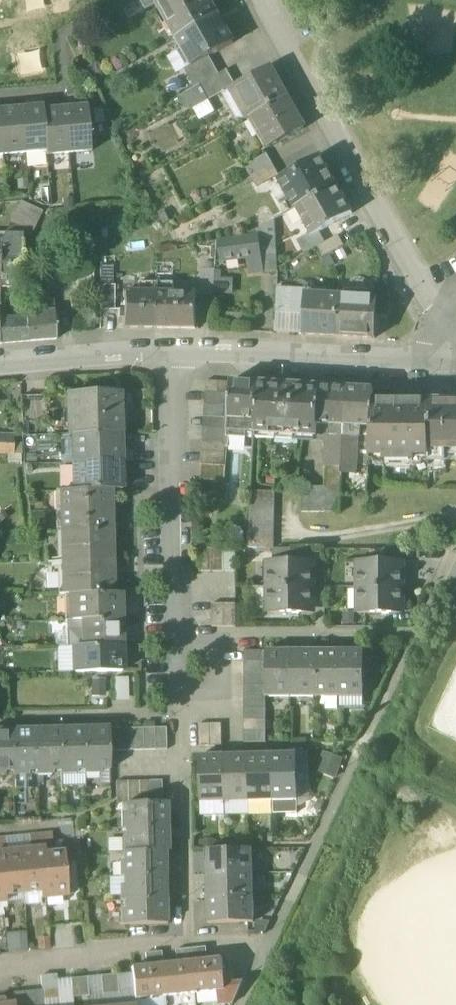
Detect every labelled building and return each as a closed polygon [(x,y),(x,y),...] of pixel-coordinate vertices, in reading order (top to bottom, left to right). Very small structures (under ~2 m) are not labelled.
[(146,10),(157,4),(157,3),(163,0),(141,0),(146,10)] [(157,3),(157,4),(177,39),(218,16),(210,0),(163,0),(157,3)] [(218,16),(177,39),(192,66),(193,68),(210,58),(234,45),(218,16)] [(210,58),(193,68),(192,66),(185,70),(196,89),(202,86),(220,76),(210,58)] [(271,68),(237,87),(254,117),(255,117),(288,99),(271,68)] [(220,76),(202,86),(208,98),(235,83),(229,71),(220,76)] [(288,99),(255,117),(262,130),(260,131),(270,149),(291,137),(304,129),(288,99)] [(44,106),(21,108),(25,154),(42,152),(46,152),(47,152),(43,110),(44,110),(44,106)] [(88,106),(65,108),(69,153),(87,152),(92,152),(91,146),(88,112),(88,106)] [(0,110),(0,120),(3,155),(25,154),(21,108),(0,110)] [(44,110),(43,110),(47,152),(46,152),(47,156),(51,155),(69,153),(65,108),(44,110)] [(265,154),(245,165),(252,177),(272,166),(265,154)] [(320,156),(278,180),(294,209),(297,207),(336,185),(320,156)] [(272,166),(252,177),(257,188),(277,177),(272,166)] [(336,185),(297,207),(311,233),(313,236),(320,232),(352,214),(347,206),(336,185)] [(43,211),(21,201),(6,234),(5,235),(23,235),(23,236),(31,236),(43,211)] [(275,220),(244,237),(244,241),(258,239),(261,256),(263,273),(277,271),(277,269),(275,220)] [(313,236),(311,233),(298,240),(305,253),(325,242),(320,232),(313,236)] [(23,235),(5,235),(1,243),(0,274),(0,275),(22,276),(22,275),(23,256),(23,236),(23,235)] [(338,238),(320,247),(324,255),(342,245),(338,238)] [(244,241),(219,244),(221,262),(247,258),(261,256),(258,239),(244,241)] [(31,256),(23,256),(22,275),(31,275),(31,256)] [(261,256),(247,258),(249,275),(263,273),(261,256)] [(215,270),(201,270),(201,294),(214,294),(215,270)] [(0,275),(0,285),(0,287),(16,287),(16,282),(22,282),(22,276),(0,275)] [(138,283),(138,293),(124,292),(124,329),(156,329),(156,283),(138,283)] [(173,283),(156,283),(156,329),(196,329),(196,293),(173,293),(173,283)] [(47,284),(26,285),(27,301),(49,300),(47,284)] [(115,286),(101,286),(101,311),(115,311),(115,286)] [(0,287),(0,320),(14,319),(15,314),(16,287),(0,287)] [(306,291),(278,290),(277,313),(303,314),(304,294),(306,294),(306,291)] [(389,293),(377,292),(377,298),(378,298),(377,315),(388,316),(389,293)] [(306,294),(304,294),(303,314),(302,334),(336,336),(339,296),(306,294)] [(377,298),(339,296),(336,336),(375,338),(377,315),(378,298),(377,298)] [(49,300),(27,301),(27,313),(55,311),(54,300),(49,300)] [(55,311),(27,313),(28,318),(29,341),(57,339),(55,311)] [(303,314),(277,313),(275,333),(302,334),(303,314)] [(0,320),(0,337),(0,343),(0,344),(29,341),(28,318),(14,319),(0,320)] [(257,383),(231,382),(229,419),(246,420),(255,420),(257,383)] [(318,387),(257,383),(255,420),(255,433),(316,437),(316,425),(318,387)] [(346,389),(318,387),(316,425),(344,426),(346,389)] [(373,390),(346,389),(344,426),(371,428),(373,401),(373,390)] [(229,394),(205,392),(204,404),(228,406),(229,394)] [(120,394),(69,395),(70,435),(73,435),(121,434),(120,394)] [(415,401),(385,401),(383,399),(376,399),(374,401),(373,401),(371,428),(369,461),(384,461),(384,465),(414,465),(414,461),(429,461),(428,401),(426,401),(424,399),(417,399),(415,401)] [(428,401),(429,461),(446,461),(446,455),(455,455),(455,401),(428,401)] [(228,406),(204,404),(203,416),(227,418),(228,406)] [(227,418),(203,416),(203,428),(227,430),(227,418)] [(246,420),(229,419),(227,446),(232,447),(233,437),(245,438),(246,420)] [(344,426),(316,425),(316,437),(328,438),(326,467),(342,467),(344,426)] [(371,428),(344,426),(342,467),(369,468),(369,461),(371,428)] [(227,430),(203,428),(202,440),(226,441),(227,430)] [(121,434),(73,435),(74,463),(122,462),(121,434)] [(0,436),(0,454),(8,454),(14,454),(14,436),(0,436)] [(226,441),(202,440),(201,452),(226,453),(226,441)] [(226,453),(201,452),(201,465),(225,466),(226,453)] [(14,454),(8,454),(8,463),(21,463),(21,454),(14,454)] [(122,462),(74,463),(74,491),(110,490),(111,490),(122,490),(122,462)] [(225,466),(201,465),(200,480),(224,481),(225,466)] [(342,467),(326,467),(325,487),(324,512),(341,512),(342,495),(340,495),(342,467)] [(369,468),(342,467),(340,495),(342,495),(367,495),(369,468)] [(325,487),(303,487),(302,513),(324,512),(325,487)] [(74,491),(62,491),(63,511),(111,510),(111,490),(110,490),(74,491)] [(275,492),(252,491),(248,548),(274,549),(275,492)] [(111,510),(63,511),(63,531),(111,530),(111,510)] [(111,530),(63,531),(64,563),(112,562),(111,530)] [(201,572),(212,572),(213,551),(202,551),(201,572)] [(212,572),(224,572),(224,551),(213,551),(212,572)] [(224,572),(235,573),(236,552),(224,551),(224,572)] [(403,560),(357,561),(357,587),(403,587),(403,560)] [(313,561),(268,561),(267,587),(313,587),(313,561)] [(112,562),(64,563),(65,595),(113,594),(112,562)] [(313,587),(267,587),(268,613),(313,613),(313,587)] [(403,587),(357,587),(357,613),(403,613),(403,587)] [(113,594),(65,595),(65,621),(84,620),(121,619),(121,593),(113,594)] [(223,605),(212,606),(213,628),(224,627),(223,605)] [(234,605),(223,605),(224,627),(235,627),(234,605)] [(121,619),(84,620),(84,636),(88,635),(88,646),(122,645),(121,619)] [(122,645),(88,646),(84,646),(84,655),(87,655),(88,670),(123,669),(122,645)] [(339,650),(315,651),(315,693),(315,696),(330,696),(330,693),(339,693),(339,650)] [(364,650),(339,650),(339,693),(339,696),(354,696),(354,693),(364,693),(364,650)] [(266,651),(244,651),(244,662),(266,662),(266,651)] [(291,651),(266,651),(266,662),(266,674),(266,685),(266,696),(282,696),(282,693),(291,693),(291,651)] [(315,651),(291,651),(291,693),(291,696),(306,696),(306,693),(315,693),(315,651)] [(266,662),(244,662),(244,674),(266,674),(266,662)] [(266,674),(244,674),(244,685),(266,685),(266,674)] [(92,679),(91,695),(104,695),(104,679),(92,679)] [(266,685),(244,685),(244,697),(266,697),(266,696),(266,685)] [(266,697),(244,697),(244,708),(266,708),(266,697)] [(266,708),(244,708),(245,720),(266,719),(266,708)] [(266,719),(245,720),(244,731),(266,731),(266,719)] [(222,723),(210,724),(211,746),(222,745),(222,723)] [(210,724),(199,724),(199,746),(211,746),(210,724)] [(85,728),(61,729),(62,771),(62,775),(77,775),(77,771),(86,771),(85,728)] [(109,729),(109,728),(85,728),(86,771),(86,774),(101,774),(100,770),(110,770),(110,751),(109,729)] [(144,728),(132,729),(133,751),(144,751),(144,728)] [(155,728),(144,728),(144,751),(156,750),(155,728)] [(167,750),(166,728),(155,728),(156,750),(167,750)] [(37,729),(13,730),(14,772),(14,776),(29,776),(29,772),(38,772),(37,729)] [(61,729),(37,729),(38,772),(38,776),(53,775),(53,771),(62,771),(61,729)] [(121,729),(109,729),(110,751),(121,751),(121,729)] [(132,729),(121,729),(121,751),(133,751),(132,729)] [(0,730),(0,777),(5,777),(5,773),(14,772),(13,730),(0,730)] [(266,731),(244,731),(244,742),(266,742),(266,731)] [(323,752),(316,772),(335,779),(343,759),(323,752)] [(272,754),(248,755),(249,797),(249,801),(264,800),(263,797),(273,797),(272,754)] [(296,754),(272,754),(273,797),(273,800),(288,800),(287,796),(297,796),(296,754)] [(307,754),(296,754),(297,796),(297,800),(308,800),(307,754)] [(248,755),(224,756),(225,798),(225,801),(239,801),(239,798),(249,797),(248,755)] [(224,756),(199,756),(200,802),(216,802),(215,798),(225,798),(224,756)] [(128,781),(116,782),(117,804),(125,804),(129,804),(128,781)] [(140,803),(139,781),(128,781),(129,804),(140,803)] [(151,781),(139,781),(140,803),(151,803),(151,781)] [(162,781),(151,781),(151,803),(163,803),(162,781)] [(129,804),(125,804),(126,814),(122,814),(122,828),(126,828),(167,827),(167,803),(163,803),(151,803),(140,803),(129,804)] [(167,827),(126,828),(126,838),(123,838),(123,852),(164,851),(168,851),(167,827)] [(64,855),(54,856),(52,834),(43,835),(47,873),(40,874),(42,890),(41,890),(42,898),(68,896),(64,855)] [(43,835),(31,837),(32,850),(19,851),(23,892),(41,890),(42,890),(40,874),(47,873),(43,835)] [(7,839),(0,839),(0,878),(4,877),(5,894),(6,894),(23,892),(19,851),(8,853),(7,839)] [(248,849),(206,850),(207,875),(249,874),(253,873),(252,859),(249,859),(248,849)] [(164,851),(123,852),(123,862),(119,862),(120,876),(124,876),(165,875),(164,851)] [(249,874),(207,875),(207,899),(250,898),(253,897),(253,883),(249,883),(249,874)] [(165,875),(124,876),(124,886),(120,886),(121,900),(124,900),(166,899),(165,875)] [(250,898),(207,899),(208,923),(254,922),(253,907),(250,907),(250,898)] [(166,899),(124,900),(125,909),(121,909),(121,925),(167,924),(166,899)] [(69,945),(68,925),(53,925),(54,945),(69,945)] [(26,930),(6,931),(7,950),(27,949),(26,930)] [(206,947),(191,949),(192,961),(200,961),(199,956),(205,955),(207,954),(206,947)] [(191,949),(175,950),(176,956),(179,958),(184,957),(185,962),(192,961),(191,949)] [(161,952),(146,953),(147,960),(148,961),(154,960),(155,965),(162,964),(161,952)] [(200,961),(192,961),(195,993),(217,991),(219,1004),(233,1004),(243,981),(234,982),(233,971),(224,972),(222,958),(200,961)] [(185,962),(162,964),(165,996),(195,993),(192,961),(185,962)] [(155,965),(132,967),(132,973),(135,999),(165,996),(162,964),(155,965)] [(117,974),(119,993),(104,994),(105,1004),(132,1004),(135,1004),(135,999),(132,973),(117,974)] [(117,974),(102,976),(104,994),(119,993),(117,974)] [(88,978),(90,996),(91,1004),(105,1004),(104,994),(102,976),(88,978)] [(88,978),(72,979),(73,991),(74,997),(90,996),(88,978)] [(59,988),(43,990),(44,1000),(60,999),(59,992),(59,988)] [(28,992),(29,1002),(30,1004),(44,1004),(44,1000),(43,990),(28,992)] [(59,992),(60,999),(60,1004),(75,1004),(74,997),(73,991),(59,992)] [(28,992),(14,993),(15,1003),(29,1002),(28,992)]
